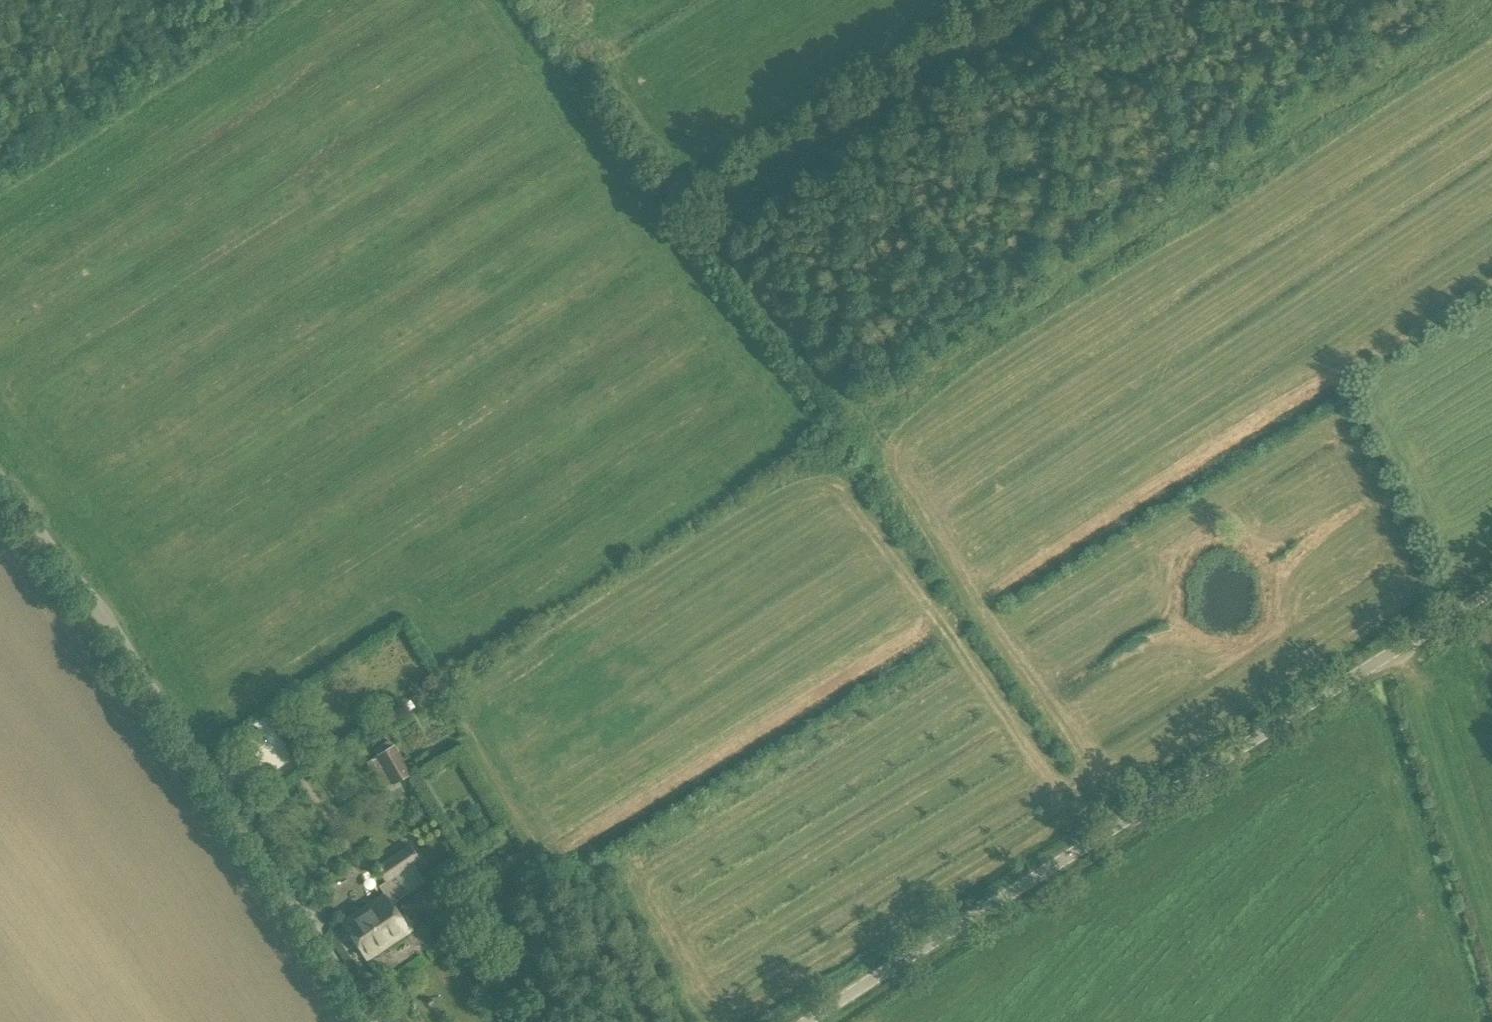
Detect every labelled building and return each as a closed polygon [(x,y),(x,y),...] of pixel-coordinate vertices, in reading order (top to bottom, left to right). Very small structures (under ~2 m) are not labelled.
[(392,746),(389,740),(374,749),(377,754),(376,755),(393,785),(411,775),(394,745),(392,746)] [(366,960),(410,932),(391,904),(426,882),(415,865),(422,860),(410,843),(375,866),(385,882),(379,886),(384,893),(341,921),(366,960)]
